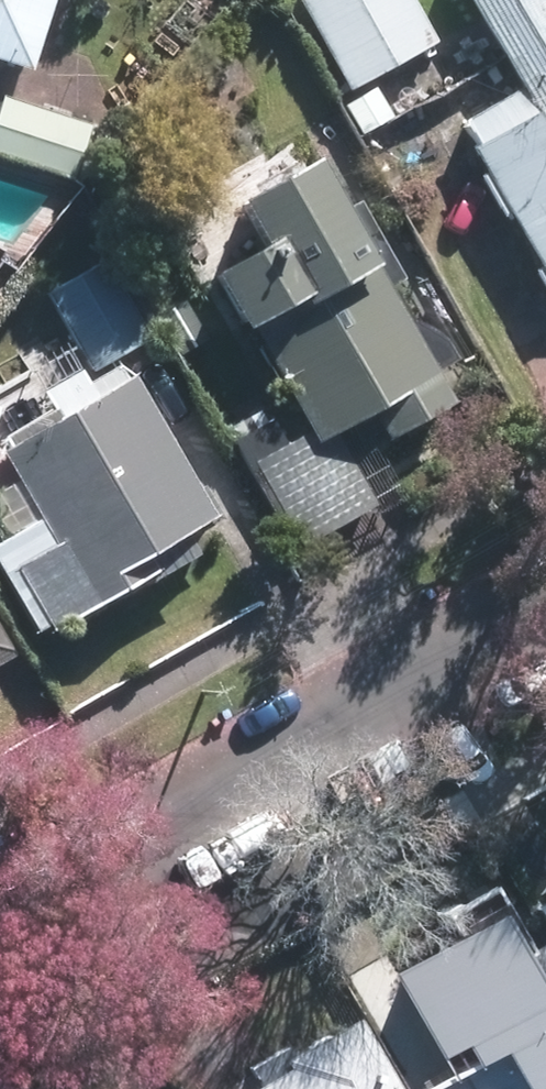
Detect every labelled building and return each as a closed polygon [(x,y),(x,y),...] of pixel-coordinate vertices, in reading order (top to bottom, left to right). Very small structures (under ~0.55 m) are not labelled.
[(18,80),(44,0),(0,0),(0,74),(18,80)] [(409,0),(297,0),(346,92),(433,47),(409,0)] [(502,216),(534,271),(527,275),(545,307),(545,16),(537,0),(458,0),(512,94),(457,125),(471,150),(465,153),(479,176),(471,181),(494,220),(502,216)] [(69,183),(87,127),(0,100),(0,161),(69,183)] [(244,328),(302,435),(281,446),(267,423),(234,442),(295,550),(370,509),(328,437),(363,418),(378,444),(445,407),(427,375),(448,364),(434,341),(405,326),(386,293),(383,295),(379,290),(392,282),(352,208),(328,221),(298,166),(227,206),(251,250),(198,278),(229,336),(244,328)] [(88,374),(144,343),(100,262),(43,294),(88,374)] [(123,380),(49,422),(45,414),(0,439),(0,474),(6,485),(0,489),(0,585),(29,637),(41,631),(44,634),(132,583),(135,588),(189,558),(180,543),(216,521),(194,485),(186,490),(123,380)] [(527,911),(545,944),(545,900),(527,911)] [(451,1088),(545,1088),(545,976),(524,939),(518,942),(495,902),(441,934),(456,959),(395,995),(451,1088)] [(350,1022),(277,1064),(283,1073),(255,1088),(389,1088),(350,1022)]
